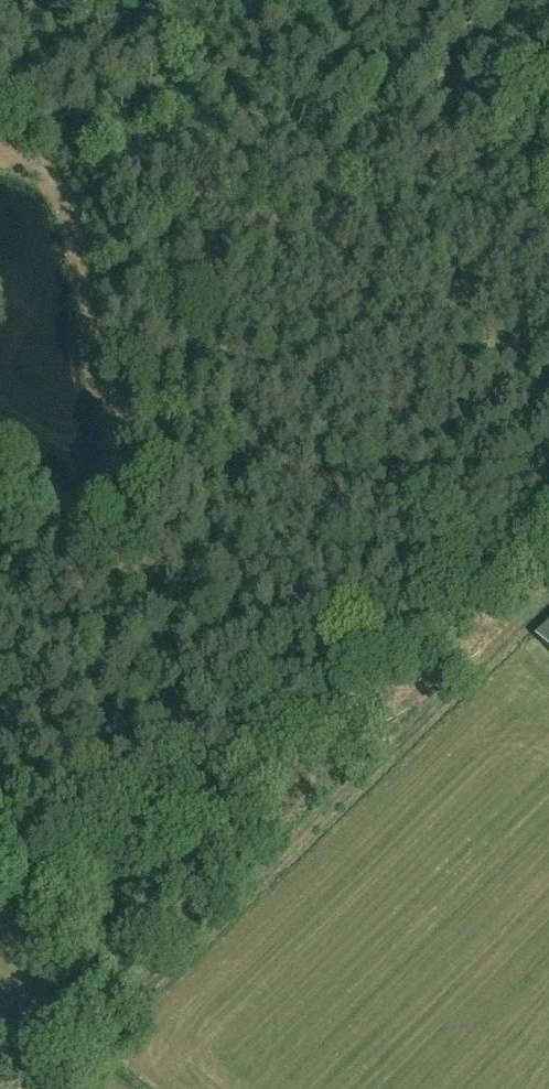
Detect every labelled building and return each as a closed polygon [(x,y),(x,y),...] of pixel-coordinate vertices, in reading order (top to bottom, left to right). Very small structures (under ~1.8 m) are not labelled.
[(537,636),(548,649),(548,625),(537,636)]
